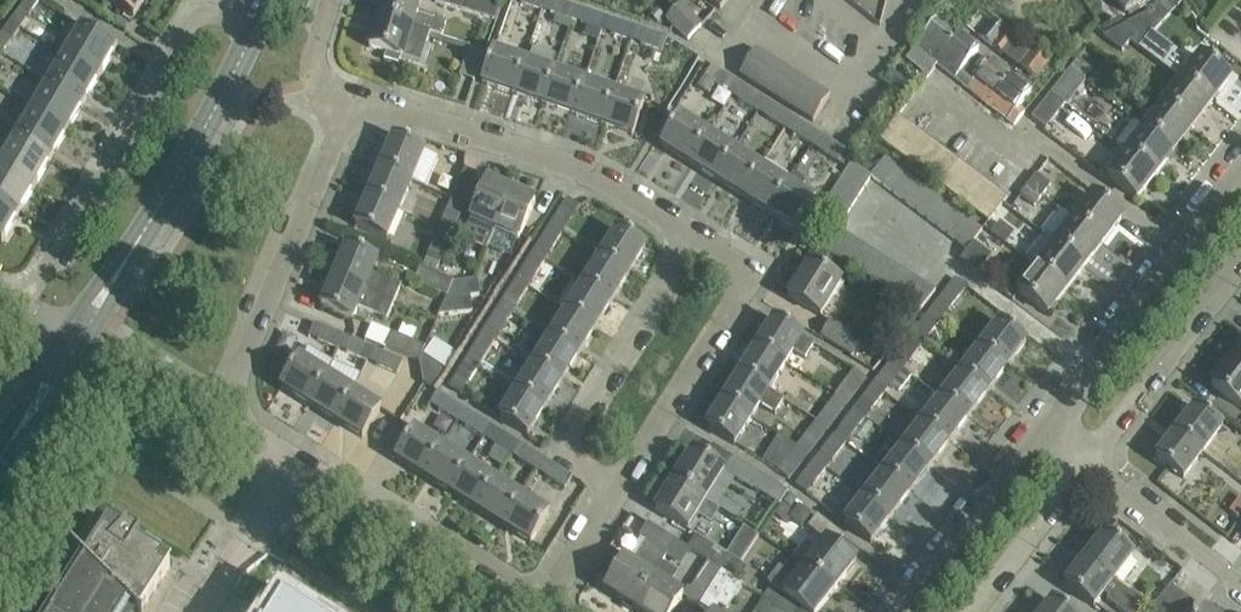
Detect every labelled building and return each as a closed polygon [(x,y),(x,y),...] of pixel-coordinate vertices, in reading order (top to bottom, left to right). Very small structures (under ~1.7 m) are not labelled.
[(11,21),(20,27),(39,0),(38,0),(25,0),(11,21)] [(113,4),(134,17),(145,0),(108,0),(109,1),(108,1),(113,4)] [(379,16),(419,29),(419,28),(431,32),(430,32),(442,35),(446,22),(416,12),(420,0),(384,0),(379,16)] [(495,20),(500,6),(483,0),(434,0),(495,20)] [(542,9),(545,0),(517,0),(542,9)] [(572,19),(576,6),(559,0),(545,0),(542,9),(572,19)] [(721,8),(728,0),(710,0),(721,8)] [(1182,80),(1211,103),(1230,78),(1201,56),(1191,68),(1171,53),(1176,48),(1150,28),(1163,13),(1170,19),(1185,2),(1183,0),(1161,0),(1157,4),(1148,11),(1129,22),(1116,29),(1131,40),(1163,65),(1182,80)] [(1157,4),(1154,0),(1117,0),(1125,13),(1142,2),(1148,11),(1157,4)] [(667,18),(688,39),(702,24),(680,4),(667,18)] [(572,19),(602,29),(607,16),(576,6),(572,19)] [(379,16),(370,47),(387,52),(385,59),(399,64),(426,72),(434,47),(426,45),(430,32),(431,32),(419,28),(419,29),(379,16)] [(602,29),(632,40),(637,26),(607,16),(602,29)] [(929,75),(937,64),(936,63),(959,34),(939,17),(916,45),(917,46),(907,57),(929,75)] [(994,19),(981,36),(993,45),(1007,28),(994,19)] [(0,35),(0,52),(1,53),(20,27),(11,21),(0,35)] [(81,25),(64,53),(100,74),(116,46),(81,25)] [(637,26),(632,40),(663,50),(667,37),(637,26)] [(1004,54),(1017,36),(1007,28),(993,45),(1004,54)] [(1123,51),(1131,40),(1116,29),(1103,36),(1123,51)] [(938,63),(963,83),(970,75),(964,70),(979,50),(959,34),(936,63),(937,64),(938,63)] [(483,83),(513,93),(524,61),(511,57),(514,49),(506,46),(497,43),(494,50),(483,83)] [(460,75),(474,80),(484,50),(469,46),(460,75)] [(739,75),(752,83),(769,56),(756,48),(739,75)] [(1033,50),(1020,65),(1039,80),(1052,64),(1034,49),(1033,50)] [(64,53),(48,82),(83,102),(100,74),(64,53)] [(752,83),(765,90),(781,64),(769,56),(752,83)] [(1077,57),(1069,69),(1083,80),(1084,81),(1093,69),(1077,57)] [(963,83),(989,104),(1011,75),(991,59),(975,79),(970,75),(963,83)] [(513,93),(543,104),(554,72),(524,61),(513,93)] [(765,90),(777,98),(793,71),(781,64),(765,90)] [(704,77),(698,88),(710,95),(716,85),(731,94),(738,82),(712,66),(704,77)] [(1069,69),(1051,93),(1065,104),(1083,80),(1069,69)] [(573,114),(603,125),(614,93),(618,80),(588,70),(584,82),(573,114)] [(777,98),(789,105),(805,79),(793,71),(777,98)] [(543,104),(573,114),(584,82),(554,72),(543,104)] [(1011,75),(989,104),(1015,125),(1025,112),(1019,107),(1032,92),(1011,75)] [(789,105),(800,113),(817,86),(805,79),(789,105)] [(1182,80),(1164,104),(1193,127),(1211,103),(1182,80)] [(48,82),(32,109),(67,130),(83,102),(48,82)] [(731,94),(758,111),(766,100),(738,82),(731,94)] [(800,113),(814,121),(830,94),(817,86),(800,113)] [(614,93),(603,125),(633,135),(644,103),(614,93)] [(1065,104),(1051,93),(1032,117),(1047,128),(1065,104)] [(758,111),(785,128),(792,116),(766,100),(758,111)] [(1164,104),(1145,128),(1175,150),(1193,127),(1164,104)] [(32,109),(15,137),(51,157),(67,130),(32,109)] [(880,139),(892,148),(911,123),(898,114),(880,139)] [(662,145),(689,162),(707,133),(680,116),(662,145)] [(785,128),(812,145),(819,133),(792,116),(785,128)] [(892,148),(904,157),(923,133),(911,123),(892,148)] [(1145,128),(1127,151),(1156,174),(1175,150),(1145,128)] [(689,162),(716,179),(734,150),(707,133),(689,162)] [(819,133),(812,145),(839,162),(846,150),(819,133)] [(904,157),(916,166),(935,142),(923,133),(904,157)] [(0,163),(0,165),(35,185),(51,157),(15,137),(0,163)] [(393,137),(381,167),(413,180),(425,151),(393,137)] [(916,166),(928,175),(947,151),(935,142),(916,166)] [(716,179),(743,196),(761,167),(734,150),(716,179)] [(928,175),(940,185),(959,160),(947,151),(928,175)] [(1156,174),(1127,151),(1108,176),(1137,199),(1156,174)] [(886,156),(872,174),(872,176),(882,184),(897,164),(886,156)] [(743,196),(770,213),(788,183),(792,176),(765,159),(761,167),(743,196)] [(940,185),(953,194),(971,169),(959,160),(940,185)] [(852,162),(845,173),(866,186),(872,176),(872,174),(852,162)] [(908,173),(897,164),(882,184),(893,192),(908,173)] [(18,213),(35,185),(0,165),(0,202),(18,213)] [(381,167),(368,196),(400,210),(413,180),(381,167)] [(465,168),(452,197),(465,203),(478,173),(465,168)] [(953,194),(965,203),(983,179),(971,169),(953,194)] [(788,183),(770,213),(797,229),(815,200),(800,191),(804,184),(804,178),(794,172),(792,176),(788,183)] [(845,173),(838,184),(859,196),(866,186),(845,173)] [(918,181),(908,173),(893,192),(903,200),(918,181)] [(1037,174),(1029,184),(1043,195),(1051,184),(1037,174)] [(965,203),(977,212),(995,188),(983,179),(965,203)] [(471,219),(467,228),(477,232),(473,242),(487,248),(495,229),(512,190),(487,180),(471,219)] [(929,189),(918,181),(903,200),(914,208),(929,189)] [(838,184),(831,195),(852,208),(859,196),(838,184)] [(1043,195),(1029,184),(1021,194),(1035,205),(1043,195)] [(977,212),(989,221),(1008,197),(995,188),(977,212)] [(939,197),(929,189),(914,208),(925,216),(939,197)] [(535,200),(512,190),(495,229),(519,239),(535,200)] [(831,195),(824,206),(845,218),(852,208),(831,195)] [(1093,195),(1074,219),(1104,242),(1123,218),(1093,195)] [(400,210),(368,196),(356,226),(388,239),(400,210)] [(440,225),(440,227),(452,232),(465,203),(452,197),(445,214),(417,202),(412,213),(440,225)] [(950,205),(939,197),(925,216),(935,224),(950,205)] [(553,221),(550,226),(562,233),(579,205),(568,198),(556,217),(553,221)] [(0,202),(0,240),(1,241),(18,213),(0,202)] [(960,213),(950,205),(935,224),(946,232),(960,213)] [(818,217),(838,229),(839,228),(845,218),(824,206),(818,217)] [(971,221),(960,213),(946,232),(956,240),(971,221)] [(1074,219),(1056,243),(1085,266),(1104,242),(1074,219)] [(982,229),(971,221),(956,240),(967,248),(982,229)] [(1000,221),(992,232),(1006,243),(1014,232),(1000,221)] [(545,259),(562,233),(550,226),(534,252),(545,259)] [(452,232),(440,227),(427,256),(440,262),(452,232)] [(825,250),(836,257),(850,235),(839,228),(838,229),(825,250)] [(646,247),(618,230),(601,257),(629,274),(646,247)] [(1006,243),(992,232),(984,242),(998,253),(1006,243)] [(1044,234),(1026,258),(1037,267),(1067,290),(1085,266),(1056,243),(1044,234)] [(836,257),(847,263),(860,242),(850,235),(836,257)] [(847,263),(858,270),(871,249),(860,242),(847,263)] [(975,242),(962,259),(980,273),(993,256),(975,242)] [(347,247),(334,277),(396,303),(403,288),(373,275),(379,261),(347,247)] [(858,270),(869,277),(882,256),(871,249),(858,270)] [(529,286),(545,259),(534,252),(517,279),(529,286)] [(869,277),(880,283),(893,263),(882,256),(869,277)] [(571,275),(584,284),(585,284),(612,301),(629,274),(601,257),(592,271),(579,263),(571,275)] [(788,295),(822,316),(842,283),(809,262),(788,295)] [(880,283),(890,290),(904,269),(893,263),(880,283)] [(414,280),(448,294),(453,281),(420,266),(414,280)] [(1067,290),(1037,267),(1019,291),(1048,314),(1067,290)] [(890,290),(901,297),(914,276),(904,269),(890,290)] [(901,297),(912,304),(925,283),(914,276),(901,297)] [(396,303),(334,277),(321,306),(354,320),(359,308),(389,320),(396,303)] [(446,298),(471,296),(479,295),(478,278),(453,281),(448,294),(446,298)] [(937,302),(932,309),(943,317),(948,310),(967,287),(956,278),(937,302)] [(512,313),(529,286),(517,279),(500,306),(512,313)] [(925,283),(912,304),(923,310),(936,290),(925,283)] [(585,284),(584,284),(568,310),(595,328),(612,301),(585,284)] [(471,296),(446,298),(439,314),(472,312),(471,296)] [(495,340),(512,313),(500,306),(484,332),(495,340)] [(932,309),(912,334),(923,343),(943,317),(932,309)] [(568,310),(551,337),(578,355),(595,328),(568,310)] [(775,319),(758,346),(786,363),(794,351),(805,358),(814,344),(775,319)] [(824,335),(854,354),(862,340),(833,322),(824,335)] [(1001,322),(981,347),(1007,367),(1026,342),(1001,322)] [(309,335),(338,348),(343,335),(314,323),(309,335)] [(525,358),(495,340),(484,332),(467,359),(478,367),(489,350),(519,368),(525,358)] [(386,347),(419,361),(425,347),(392,333),(386,347)] [(912,334),(893,359),(904,368),(923,343),(912,334)] [(338,348),(367,360),(373,347),(343,335),(338,348)] [(551,337),(534,364),(562,381),(578,355),(551,337)] [(758,346),(741,373),(769,390),(777,377),(787,384),(796,370),(785,364),(786,363),(758,346)] [(281,386),(309,403),(327,374),(318,368),(324,358),(305,347),(300,357),(281,386)] [(373,347),(367,360),(398,373),(403,361),(373,347)] [(981,347),(962,372),(988,392),(1007,367),(981,347)] [(1231,361),(1240,368),(1240,347),(1231,361)] [(425,355),(420,361),(424,383),(435,390),(448,370),(425,356),(425,355)] [(462,394),(478,367),(467,359),(450,386),(462,394)] [(893,359),(874,384),(885,393),(904,368),(893,359)] [(1212,385),(1231,400),(1240,407),(1240,368),(1231,361),(1212,385)] [(534,364),(517,391),(545,408),(562,381),(534,364)] [(856,370),(836,395),(847,404),(867,378),(856,370)] [(962,372),(942,397),(968,417),(988,392),(962,372)] [(741,373),(724,400),(752,418),(752,417),(760,405),(776,415),(785,401),(769,390),(741,373)] [(309,403),(336,420),(354,391),(327,374),(309,403)] [(874,384),(854,410),(865,418),(885,393),(874,384)] [(354,391),(336,420),(363,437),(381,408),(354,391)] [(545,408),(517,391),(500,418),(528,435),(545,408)] [(430,404),(457,421),(465,409),(438,392),(430,404)] [(805,413),(816,422),(827,430),(847,404),(836,395),(830,404),(819,395),(805,413)] [(942,397),(923,422),(949,442),(968,417),(942,397)] [(752,418),(724,400),(707,427),(735,445),(743,431),(754,438),(762,424),(752,417),(752,418)] [(1196,406),(1176,432),(1204,453),(1223,427),(1196,406)] [(457,421),(484,437),(492,426),(465,409),(457,421)] [(854,410),(835,435),(846,443),(865,418),(854,410)] [(816,422),(797,446),(808,454),(827,430),(816,422)] [(923,422),(904,447),(929,467),(949,442),(923,422)] [(484,437),(511,454),(519,443),(492,426),(484,437)] [(396,458),(423,475),(441,446),(414,429),(396,458)] [(1204,453),(1176,432),(1157,457),(1184,478),(1204,453)] [(827,468),(846,443),(835,435),(816,460),(827,468)] [(511,454),(538,471),(546,460),(519,443),(511,454)] [(423,475),(450,492),(468,463),(441,446),(423,475)] [(808,454),(797,446),(778,470),(789,478),(808,454)] [(885,472),(884,473),(910,492),(929,467),(904,447),(894,460),(885,452),(875,465),(885,472)] [(692,451),(674,480),(707,500),(725,471),(692,451)] [(546,460),(538,471),(565,488),(573,476),(546,460)] [(771,500),(760,516),(758,515),(751,526),(761,533),(788,492),(761,474),(739,460),(729,474),(752,489),(753,487),(771,500)] [(827,468),(816,460),(797,485),(807,493),(820,477),(828,482),(834,474),(827,468)] [(450,492),(477,509),(495,480),(468,463),(450,492)] [(884,473),(865,498),(891,518),(910,492),(884,473)] [(477,509),(504,526),(522,497),(495,480),(477,509)] [(707,500),(674,480),(656,509),(689,529),(699,512),(711,520),(718,507),(707,500)] [(790,495),(784,503),(791,509),(795,503),(797,500),(790,495)] [(522,497),(504,526),(531,543),(549,513),(522,497)] [(891,518),(865,498),(846,523),(871,543),(891,518)] [(787,523),(788,521),(784,518),(791,509),(784,503),(776,513),(787,523)] [(784,518),(788,521),(791,518),(802,526),(811,515),(795,503),(791,509),(784,518)] [(805,541),(793,558),(835,590),(856,563),(835,547),(844,535),(818,515),(808,527),(825,540),(817,551),(805,541)] [(129,607),(134,611),(142,611),(170,567),(136,545),(141,538),(128,530),(122,536),(98,521),(77,555),(82,559),(49,611),(126,611),(129,607)] [(634,609),(663,563),(664,562),(661,561),(675,539),(648,522),(640,536),(651,543),(638,565),(626,558),(605,590),(634,609)] [(708,561),(722,570),(739,580),(748,566),(696,533),(687,547),(709,561),(708,561)] [(1105,533),(1085,558),(1114,581),(1134,555),(1105,533)] [(1170,587),(1171,585),(1177,577),(1140,549),(1133,558),(1170,587)] [(782,611),(797,611),(801,607),(807,611),(818,611),(835,590),(793,558),(783,571),(780,568),(769,582),(772,585),(763,597),(782,611)] [(1085,558),(1065,584),(1095,607),(1105,593),(1110,596),(1107,599),(1124,611),(1140,611),(1146,605),(1114,581),(1085,558)] [(722,570),(708,561),(691,587),(689,586),(684,594),(683,595),(698,605),(704,595),(705,596),(722,570)] [(663,563),(634,609),(640,611),(672,611),(683,595),(684,594),(670,586),(679,572),(663,563)] [(738,581),(739,580),(722,570),(705,596),(717,604),(719,601),(728,607),(735,594),(742,598),(748,588),(738,581)] [(245,611),(320,611),(267,579),(245,611)] [(1195,603),(1171,585),(1150,611),(1188,611),(1195,603)] [(1044,611),(1068,611),(1053,600),(1044,611)]
